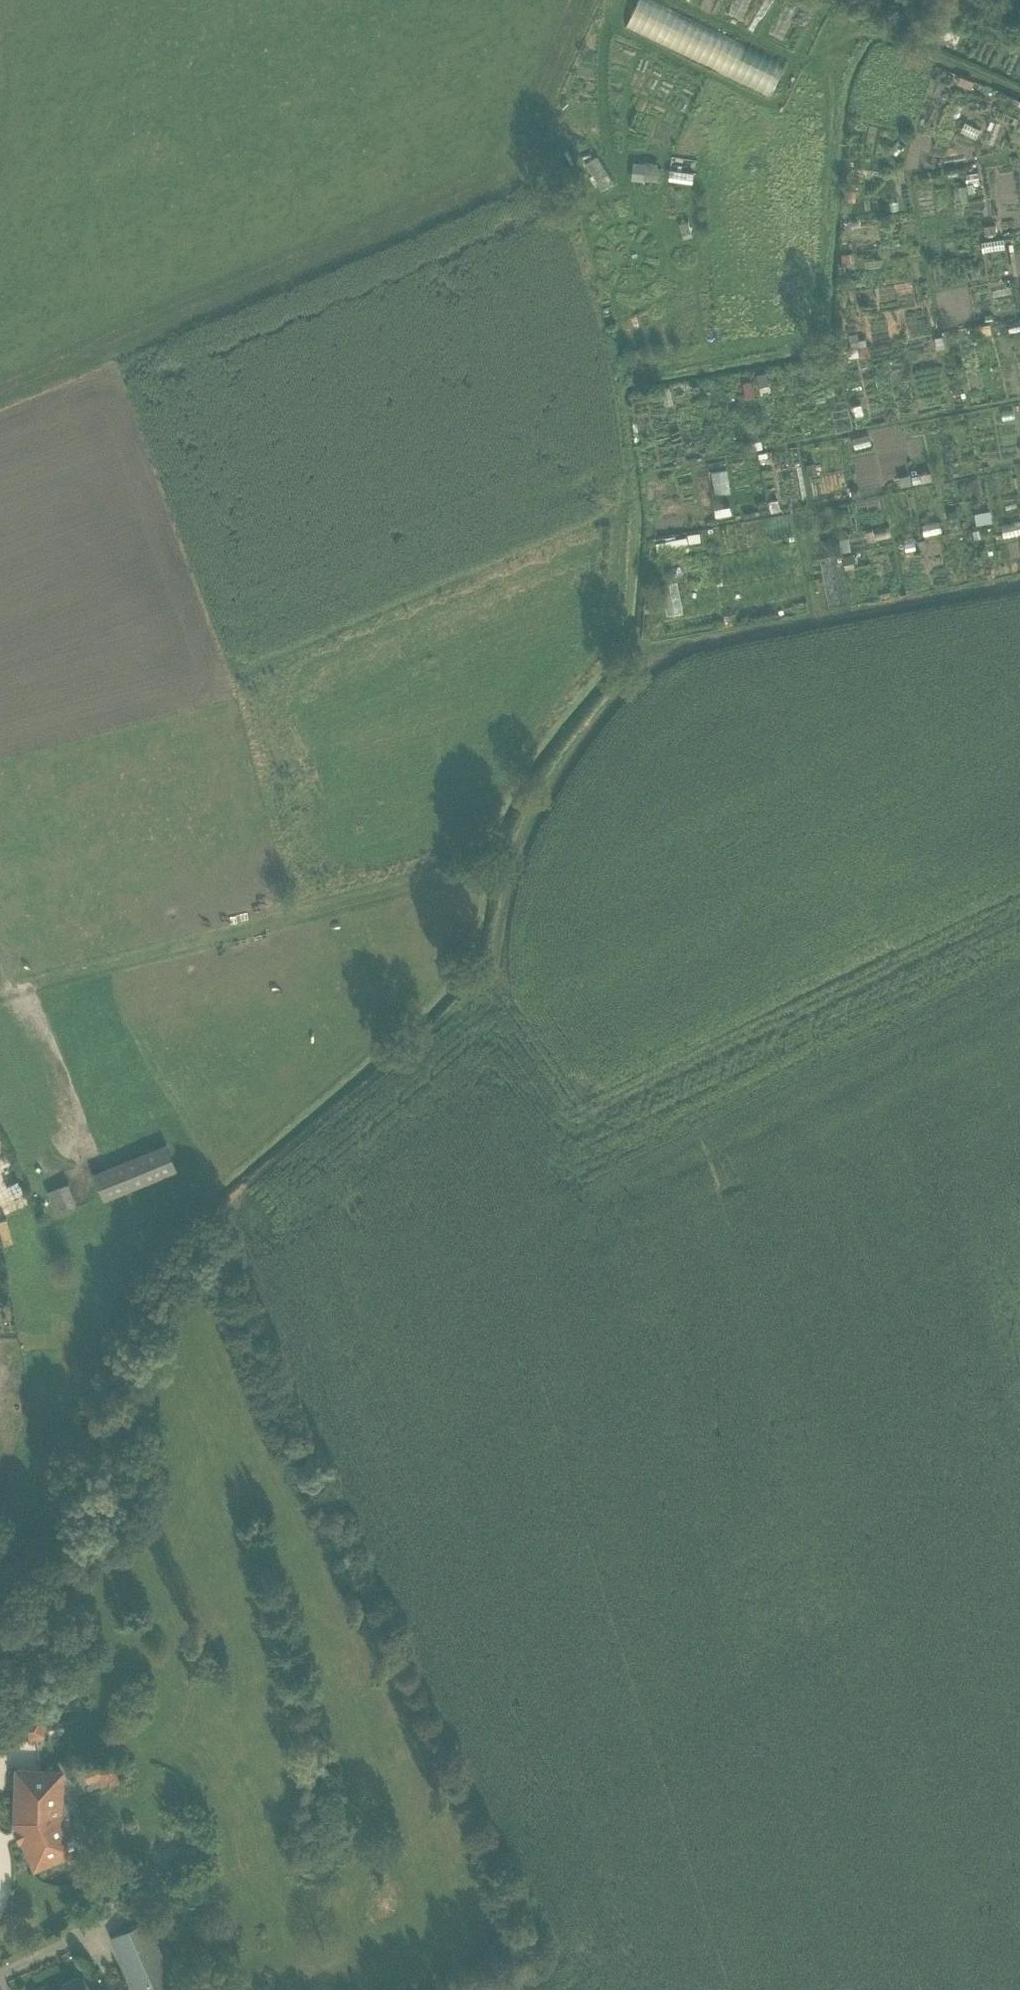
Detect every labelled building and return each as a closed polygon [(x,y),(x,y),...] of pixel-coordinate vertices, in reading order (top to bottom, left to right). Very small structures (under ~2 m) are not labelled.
[(648,165),(647,179),(658,180),(660,166),(657,166),(648,165)] [(714,470),(716,491),(732,489),(729,468),(714,470)] [(750,516),(751,539),(793,537),(792,514),(750,516)] [(658,550),(693,549),(692,535),(658,537),(658,550)] [(104,1197),(183,1171),(174,1143),(95,1169),(104,1197)] [(58,1211),(80,1205),(74,1182),(52,1188),(58,1211)] [(14,1741),(45,1735),(42,1716),(30,1718),(29,1710),(23,1711),(25,1719),(10,1722),(14,1741)] [(119,1763),(91,1764),(92,1782),(120,1781),(119,1763)] [(65,1771),(18,1769),(17,1793),(22,1793),(21,1819),(32,1845),(27,1847),(35,1865),(78,1847),(71,1831),(64,1828),(59,1815),(50,1815),(51,1798),(59,1798),(64,1793),(65,1771)] [(122,1961),(135,1989),(177,1989),(157,1945),(122,1961)] [(82,1974),(61,1984),(63,1987),(58,1989),(90,1989),(82,1974)]
